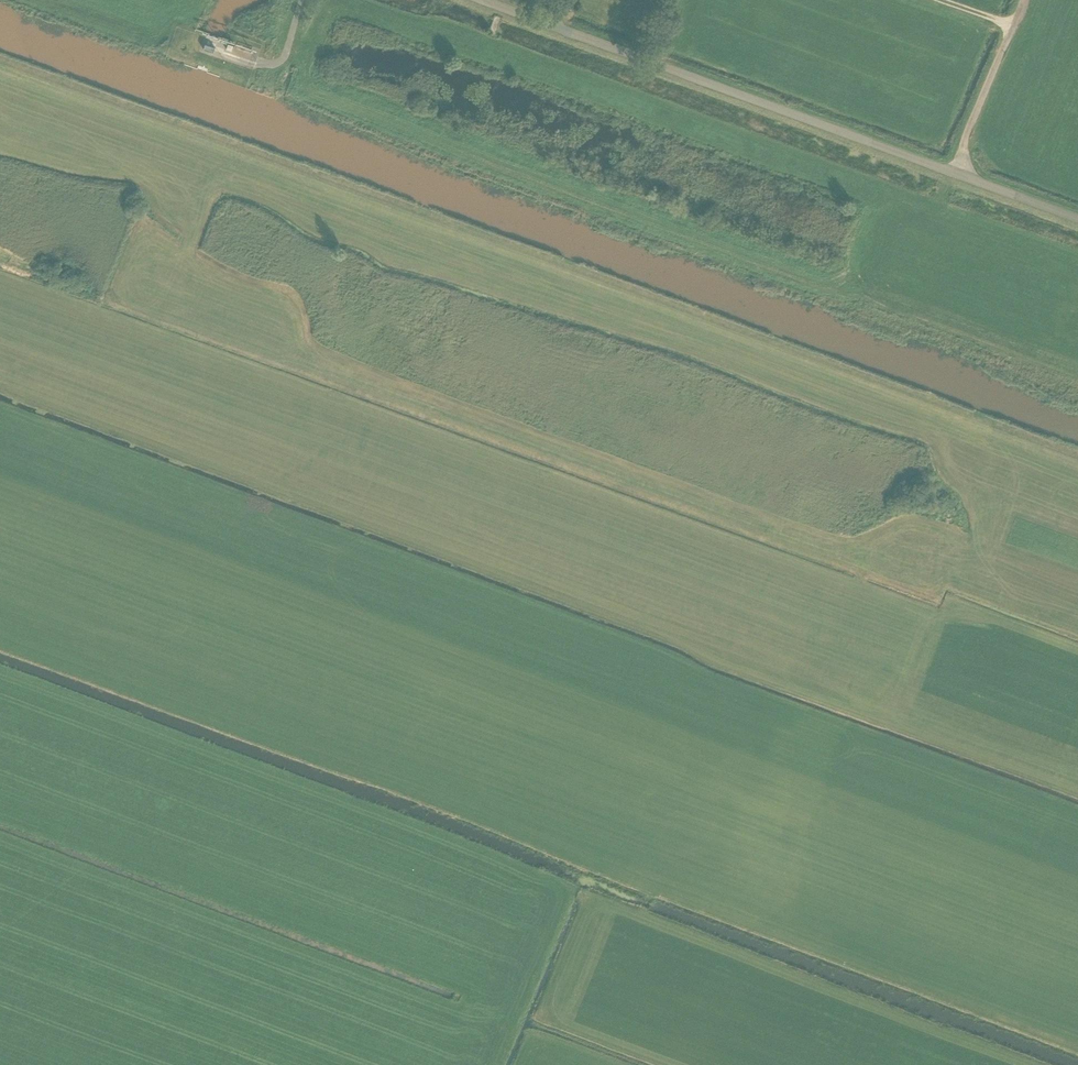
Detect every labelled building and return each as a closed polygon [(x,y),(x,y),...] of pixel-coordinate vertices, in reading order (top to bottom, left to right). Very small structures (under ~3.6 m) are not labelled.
[(204,50),(214,53),(215,48),(206,45),(204,50)]
